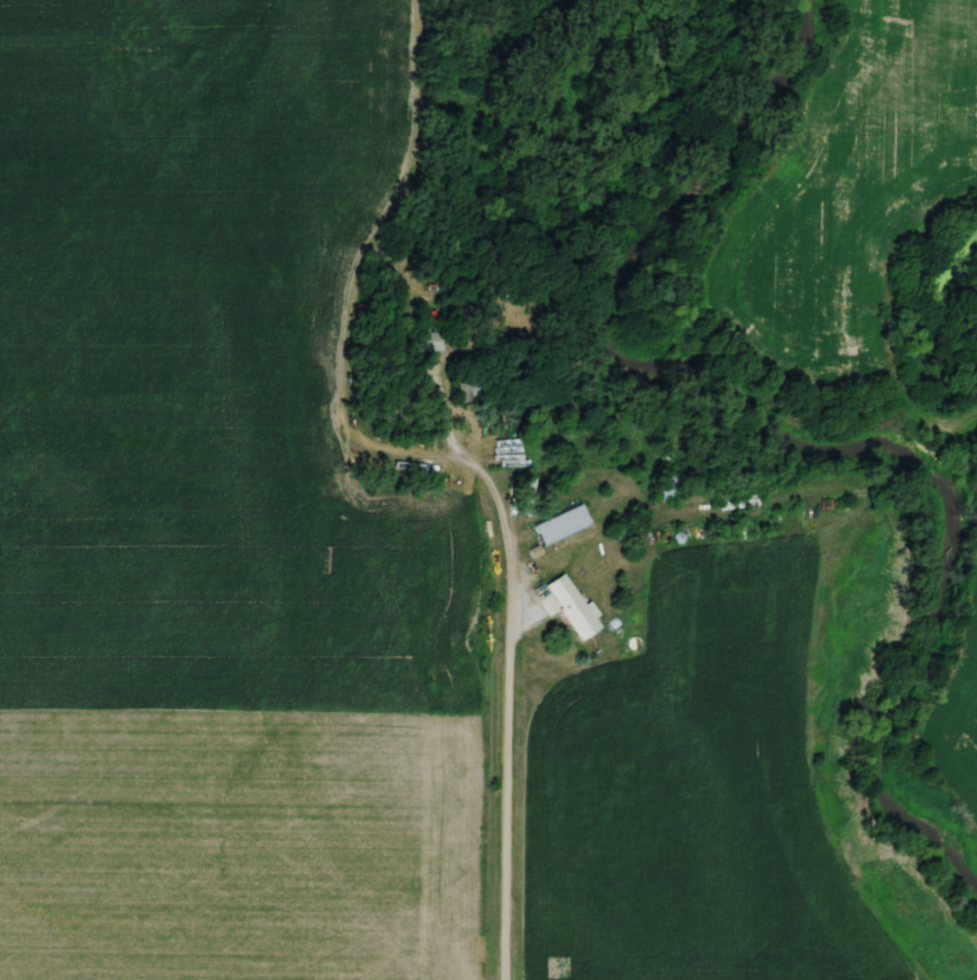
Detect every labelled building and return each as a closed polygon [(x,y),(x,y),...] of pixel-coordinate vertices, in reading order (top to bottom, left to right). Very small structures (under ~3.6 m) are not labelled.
[(442,352),(442,322),(418,322),(418,352),(442,352)] [(455,402),(477,402),(477,382),(455,382),(455,402)] [(588,529),(580,507),(533,524),(541,547),(588,529)] [(545,585),(578,642),(600,628),(592,614),(589,615),(565,574),(545,585)]
